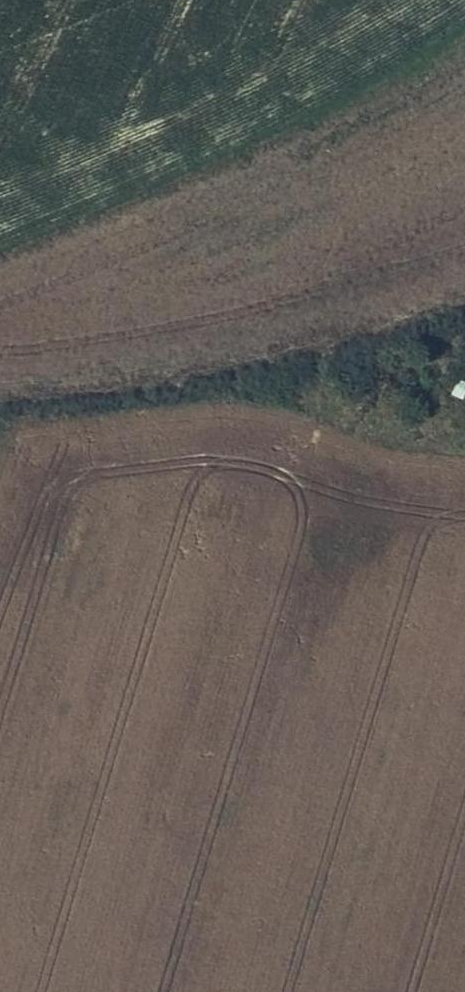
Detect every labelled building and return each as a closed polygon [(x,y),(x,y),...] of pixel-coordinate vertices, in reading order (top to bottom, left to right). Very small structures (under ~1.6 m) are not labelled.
[(462,394),(464,388),(464,380),(458,376),(451,389),(462,394)]
